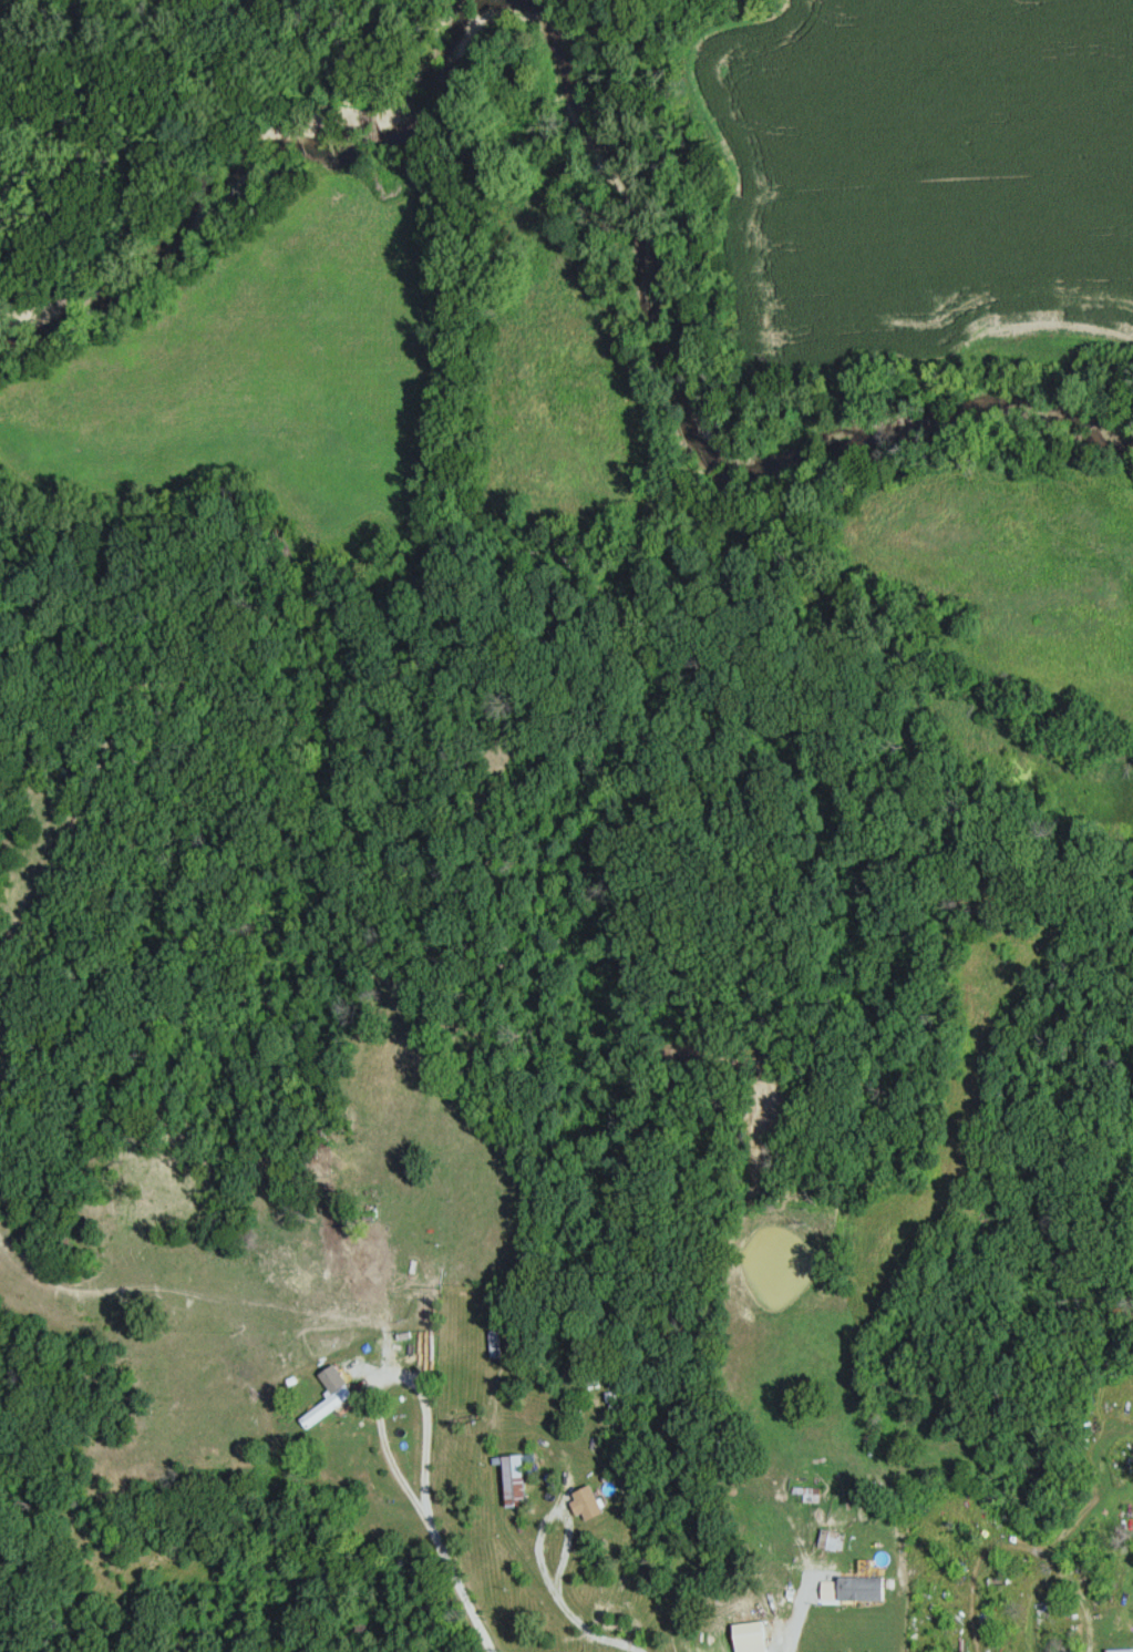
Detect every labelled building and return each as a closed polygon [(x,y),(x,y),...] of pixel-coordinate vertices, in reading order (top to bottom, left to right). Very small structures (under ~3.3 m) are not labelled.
[(353,1397),(339,1367),(322,1374),(336,1405),(353,1397)] [(526,1504),(525,1456),(493,1457),(495,1509),(521,1508),(520,1504),(526,1504)] [(805,1491),(805,1503),(820,1503),(820,1491),(805,1491)] [(819,1548),(842,1554),(847,1534),(823,1529),(819,1548)] [(884,1577),(840,1577),(840,1600),(884,1600),(884,1577)]
